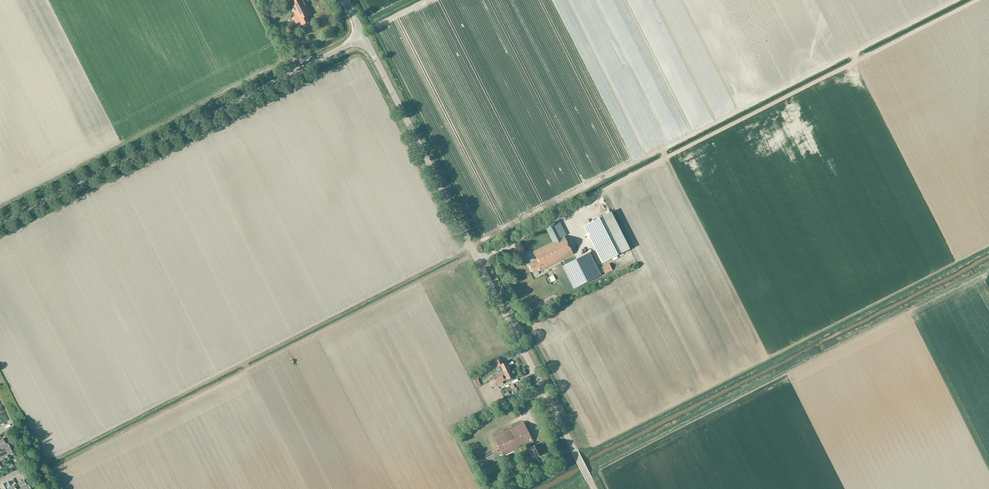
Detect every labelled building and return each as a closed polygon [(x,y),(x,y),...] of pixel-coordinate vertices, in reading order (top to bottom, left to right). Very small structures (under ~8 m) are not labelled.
[(296,16),(299,22),(300,21),(302,25),(310,21),(307,17),(311,15),(303,0),(288,0),(296,16)] [(613,261),(617,259),(618,258),(617,256),(630,249),(611,212),(583,226),(602,263),(612,258),(613,261)] [(553,243),(534,252),(538,261),(530,264),(534,273),(538,271),(573,255),(564,236),(567,235),(560,220),(545,227),(553,243)] [(563,266),(574,288),(601,275),(589,253),(563,266)] [(602,267),(605,274),(612,270),(609,264),(602,267)] [(503,372),(493,377),(495,380),(511,372),(507,363),(504,365),(501,360),(496,363),(498,366),(500,365),(501,366),(502,368),(503,372)] [(511,372),(495,380),(497,384),(499,386),(503,384),(502,382),(507,379),(507,380),(513,376),(511,372)] [(537,444),(535,445),(524,422),(494,436),(504,457),(530,444),(531,447),(536,458),(543,455),(537,444)] [(463,431),(466,438),(473,434),(470,428),(463,431)] [(0,441),(7,455),(12,452),(8,443),(6,444),(3,439),(0,441)] [(0,441),(0,453),(3,459),(8,457),(7,455),(0,441)] [(21,482),(25,488),(35,488),(34,487),(33,487),(31,488),(29,484),(27,485),(24,480),(21,482)]
